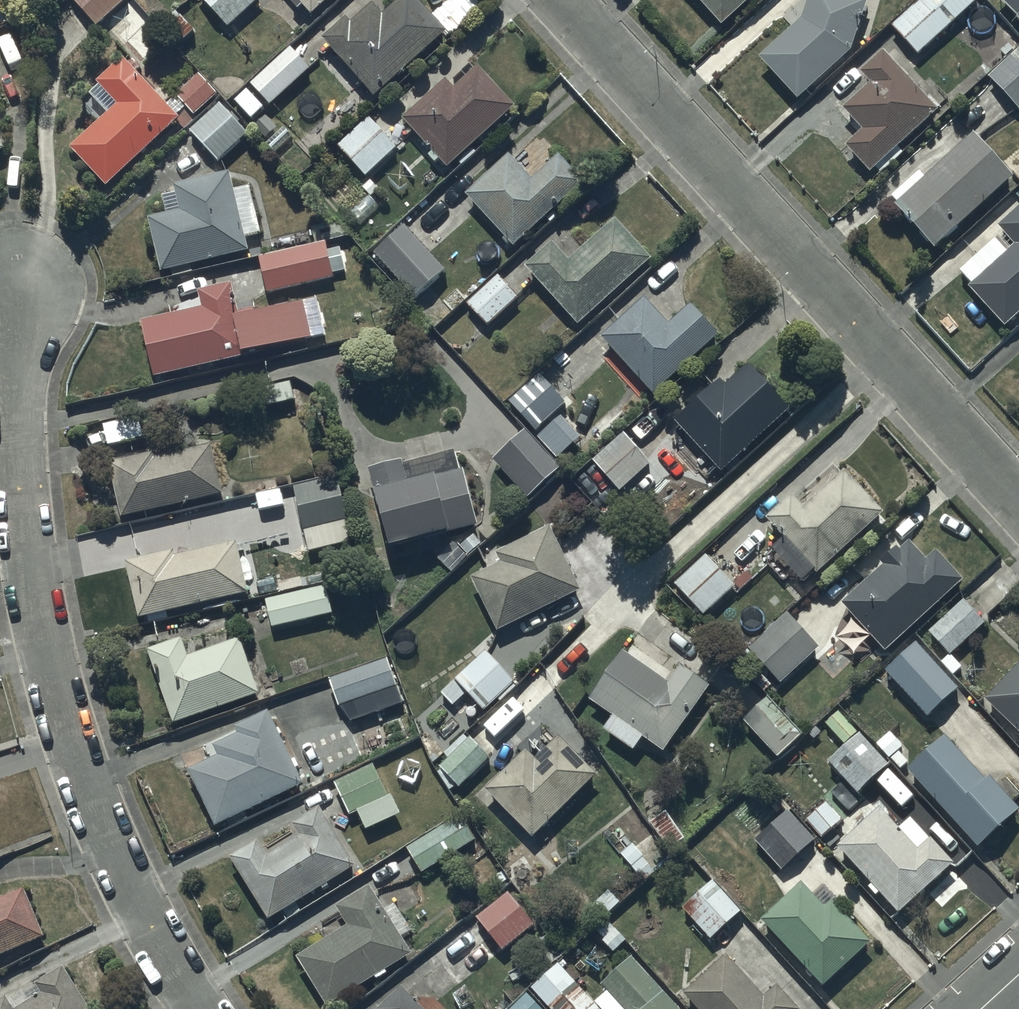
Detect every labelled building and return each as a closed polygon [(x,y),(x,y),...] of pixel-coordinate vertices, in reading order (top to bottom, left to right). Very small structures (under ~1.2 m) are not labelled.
[(11,18),(2,0),(0,0),(0,23),(11,18)] [(96,22),(122,0),(77,0),(96,22)] [(230,22),(252,0),(207,0),(230,22)] [(312,9),(322,0),(303,0),(312,9)] [(324,33),(376,92),(448,28),(423,0),(394,0),(384,9),(375,0),(373,0),(352,18),(347,13),(324,33)] [(723,34),(760,0),(691,0),(723,34)] [(759,66),(798,109),(852,61),(868,8),(843,0),(811,0),(802,28),(759,66)] [(892,26),(917,55),(977,3),(975,0),(922,0),(892,26)] [(997,4),(1018,28),(1018,0),(1001,0),(997,4)] [(292,44),(252,79),(271,101),(311,66),(292,44)] [(108,108),(71,142),(108,182),(176,119),(184,128),(198,115),(195,111),(217,90),(200,71),(168,100),(123,51),(96,76),(100,80),(90,89),(108,108)] [(988,83),(1018,116),(1018,54),(988,83)] [(861,80),(871,91),(843,117),(863,137),(845,154),(871,180),(937,117),(882,59),(861,80)] [(456,84),(447,75),(405,114),(450,163),(518,100),(482,61),(456,84)] [(220,101),(191,127),(219,158),(248,131),(220,101)] [(398,144),(370,113),(338,143),(366,173),(398,144)] [(1013,184),(973,141),(925,186),(920,180),(893,204),(899,211),(894,216),(933,258),(1013,184)] [(531,174),(510,150),(467,189),(514,241),(584,177),(559,149),(531,174)] [(236,186),(232,166),(175,179),(177,187),(164,190),(168,209),(149,213),(161,267),(249,247),(245,231),(261,227),(251,182),(236,186)] [(550,237),(524,261),(578,320),(650,254),(613,214),(567,256),(550,237)] [(997,237),(1002,242),(995,249),(992,245),(958,276),(972,292),(970,295),(1005,334),(1018,322),(1018,217),(997,237)] [(405,220),(376,248),(416,294),(447,264),(405,220)] [(350,232),(261,254),(270,290),(335,274),(333,264),(357,258),(350,232)] [(497,272),(467,300),(487,321),(517,293),(497,272)] [(232,280),(200,286),(203,303),(144,316),(155,372),(244,353),(243,346),(310,332),(303,296),(238,310),(232,280)] [(644,293),(600,332),(637,373),(631,379),(636,384),(642,378),(653,391),(719,331),(690,299),(668,319),(662,311),(668,306),(657,293),(650,299),(644,293)] [(719,375),(674,416),(720,468),(787,405),(747,361),(725,381),(719,375)] [(541,371),(509,399),(534,427),(566,399),(552,383),(555,381),(545,371),(543,373),(541,371)] [(141,414),(105,422),(109,443),(145,435),(141,414)] [(555,419),(539,433),(557,454),(574,440),(555,419)] [(524,426),(493,455),(527,493),(559,463),(524,426)] [(650,458),(625,433),(596,461),(620,486),(650,458)] [(155,449),(111,458),(123,512),(222,491),(212,442),(156,454),(155,449)] [(404,455),(370,464),(378,495),(381,494),(393,539),(445,525),(446,530),(477,521),(456,444),(405,458),(404,455)] [(791,490),(767,512),(818,568),(884,508),(842,465),(803,502),(791,490)] [(338,473),(294,483),(308,547),(350,538),(345,515),(348,515),(338,473)] [(548,523),(496,549),(500,557),(470,573),(496,626),(578,584),(548,523)] [(453,538),(438,553),(454,570),(483,541),(472,530),(459,544),(453,538)] [(173,548),(127,558),(140,614),(147,612),(149,619),(170,615),(168,606),(250,588),(238,537),(173,551),(173,548)] [(883,562),(842,597),(849,605),(841,612),(867,642),(875,635),(885,647),(962,575),(936,545),(925,555),(910,537),(900,546),(896,541),(879,557),(883,562)] [(706,552),(674,580),(702,610),(733,582),(706,552)] [(302,576),(279,580),(281,593),(268,596),(274,624),(333,612),(327,582),(305,586),(302,576)] [(963,596),(930,628),(951,650),(985,618),(963,596)] [(818,643),(787,609),(749,644),(779,678),(818,643)] [(182,634),(149,646),(175,718),(259,688),(240,634),(188,653),(182,634)] [(916,638),(886,666),(928,711),(958,683),(916,638)] [(667,678),(622,645),(586,693),(611,712),(602,725),(632,747),(643,731),(663,746),(708,681),(680,660),(667,678)] [(485,647),(453,676),(483,709),(498,696),(500,698),(515,684),(510,679),(512,677),(485,647)] [(388,654),(331,675),(341,703),(398,682),(388,654)] [(985,694),(1018,726),(1018,658),(985,694)] [(767,692),(743,716),(778,753),(802,729),(767,692)] [(407,699),(381,709),(385,719),(378,722),(386,745),(401,739),(402,740),(421,733),(407,699)] [(239,730),(203,746),(208,756),(189,765),(217,821),(305,779),(298,764),(300,764),(296,754),(293,756),(271,706),(235,722),(239,730)] [(600,755),(572,726),(561,736),(558,733),(534,755),(526,746),(485,786),(531,833),(596,771),(590,765),(600,755)] [(888,761),(860,729),(828,757),(857,789),(875,773),(904,806),(916,795),(887,762),(888,761)] [(890,729),(876,741),(897,765),(911,753),(890,729)] [(944,730),(901,770),(907,777),(913,771),(977,841),(1017,804),(988,772),(985,775),(944,730)] [(488,755),(469,735),(466,737),(461,732),(443,750),(448,755),(441,763),(460,782),(488,755)] [(390,750),(335,776),(337,780),(335,781),(350,812),(358,808),(367,825),(402,809),(380,763),(393,757),(390,750)] [(826,798),(806,816),(821,833),(842,815),(826,798)] [(259,836),(232,852),(270,916),(323,883),(325,886),(331,882),(329,878),(357,861),(320,804),(293,820),(301,833),(268,852),(259,836)] [(878,804),(837,841),(898,907),(951,858),(928,833),(916,845),(878,804)] [(788,806),(754,836),(781,866),(778,869),(791,883),(810,866),(797,851),(814,835),(788,806)] [(665,807),(650,818),(671,847),(686,836),(665,807)] [(464,811),(408,844),(423,869),(478,835),(464,811)] [(712,877),(682,905),(710,935),(740,907),(712,877)] [(802,880),(764,917),(823,982),(871,938),(833,898),(826,905),(802,880)] [(370,882),(338,902),(350,920),(297,953),(328,1002),(375,972),(377,975),(387,969),(384,965),(412,947),(403,932),(412,926),(394,899),(385,905),(370,882)] [(44,933),(26,886),(0,896),(0,952),(44,933)] [(534,921),(507,889),(476,915),(503,947),(534,921)] [(684,988),(703,1008),(795,1008),(799,1005),(776,979),(764,990),(726,949),(684,988)] [(602,980),(628,1008),(683,1008),(632,952),(602,980)] [(563,966),(568,962),(562,956),(530,985),(552,1008),(603,1008),(563,966)] [(0,997),(0,1008),(93,1008),(66,961),(36,978),(42,990),(14,1006),(7,993),(0,997)] [(402,983),(377,1007),(379,1008),(444,1008),(430,995),(421,1003),(402,983)] [(506,1008),(546,1008),(527,989),(506,1008)]
